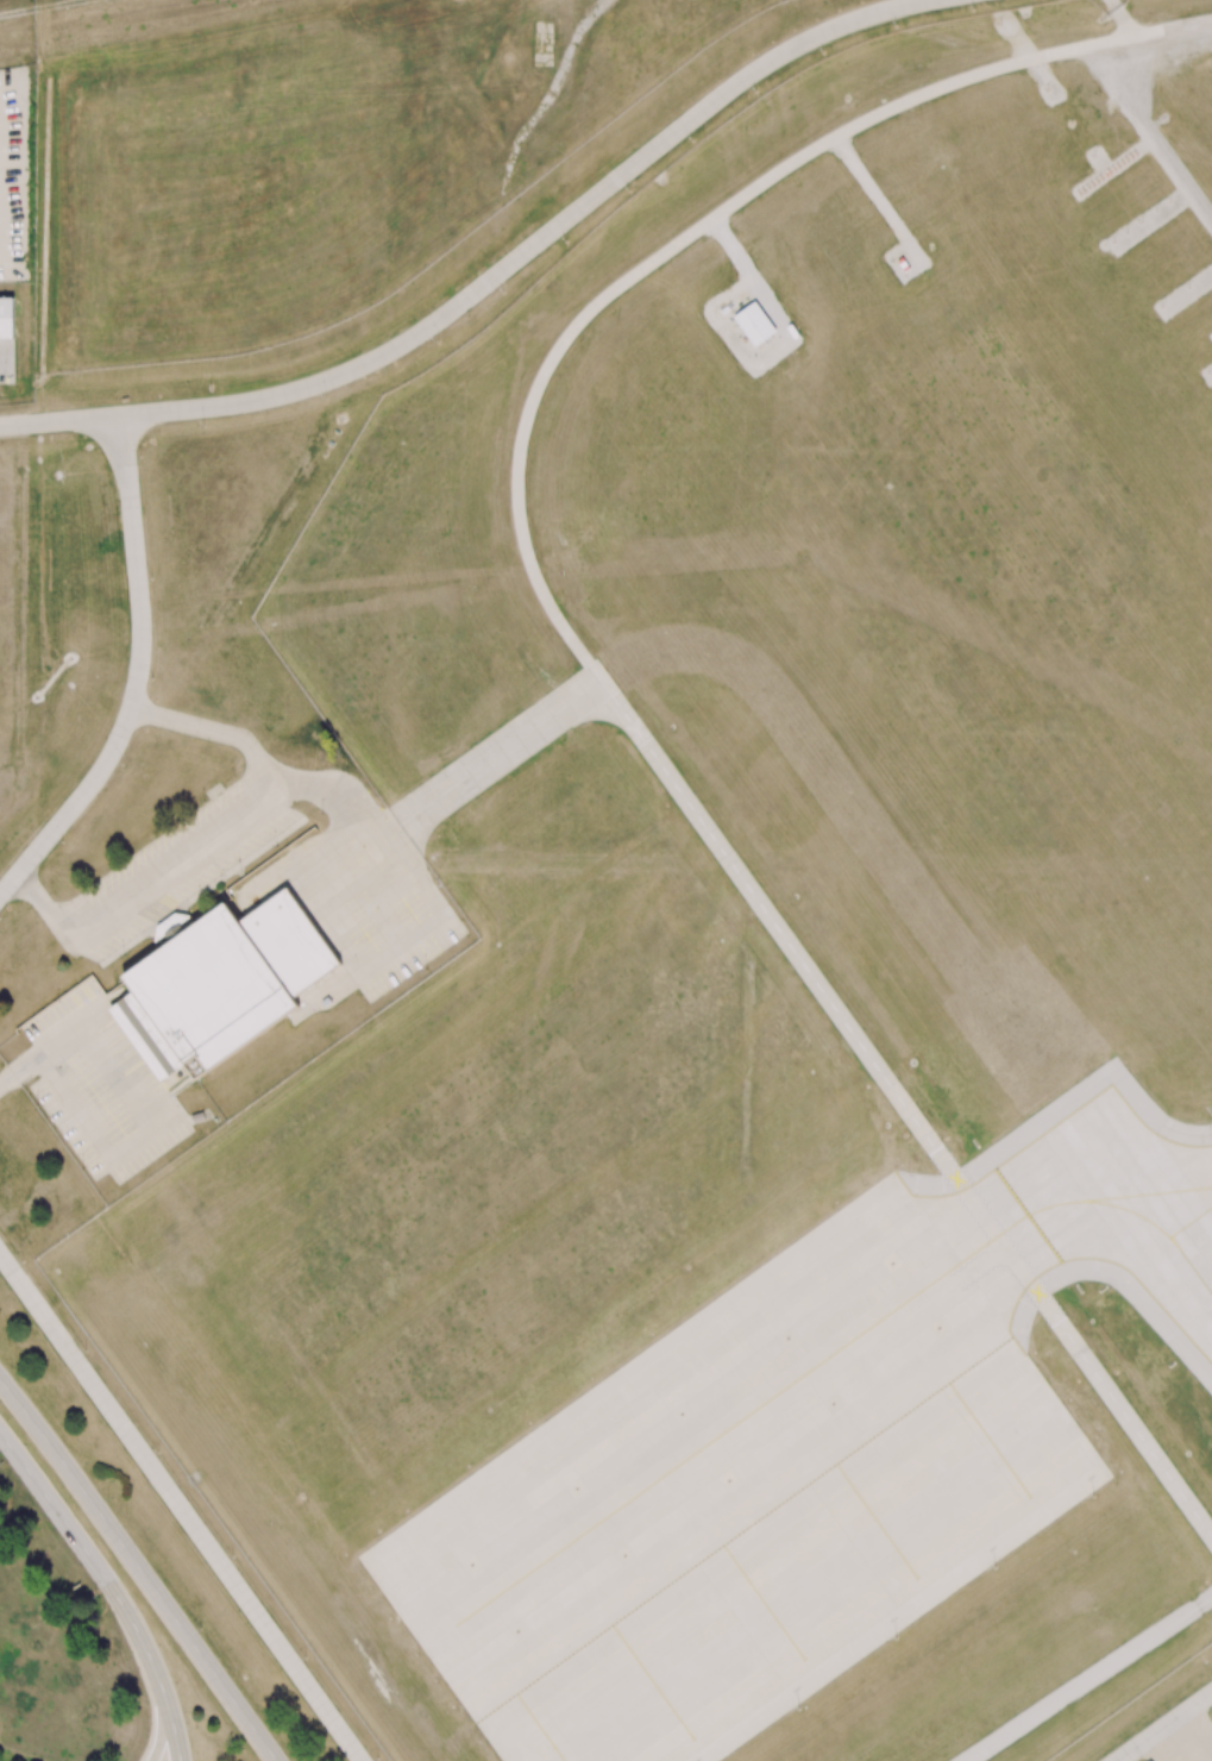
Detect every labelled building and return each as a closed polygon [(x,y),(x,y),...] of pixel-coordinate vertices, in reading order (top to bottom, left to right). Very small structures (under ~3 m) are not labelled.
[(900,257),(909,267),(904,271),(896,261),(900,257)] [(12,296),(0,296),(0,337),(12,337),(12,296)] [(754,346),(775,331),(754,301),(733,317),(754,346)] [(161,1079),(111,1009),(132,992),(120,976),(226,900),(240,920),(285,888),(339,963),(291,997),(297,1005),(196,1078),(184,1063),(161,1079)]
